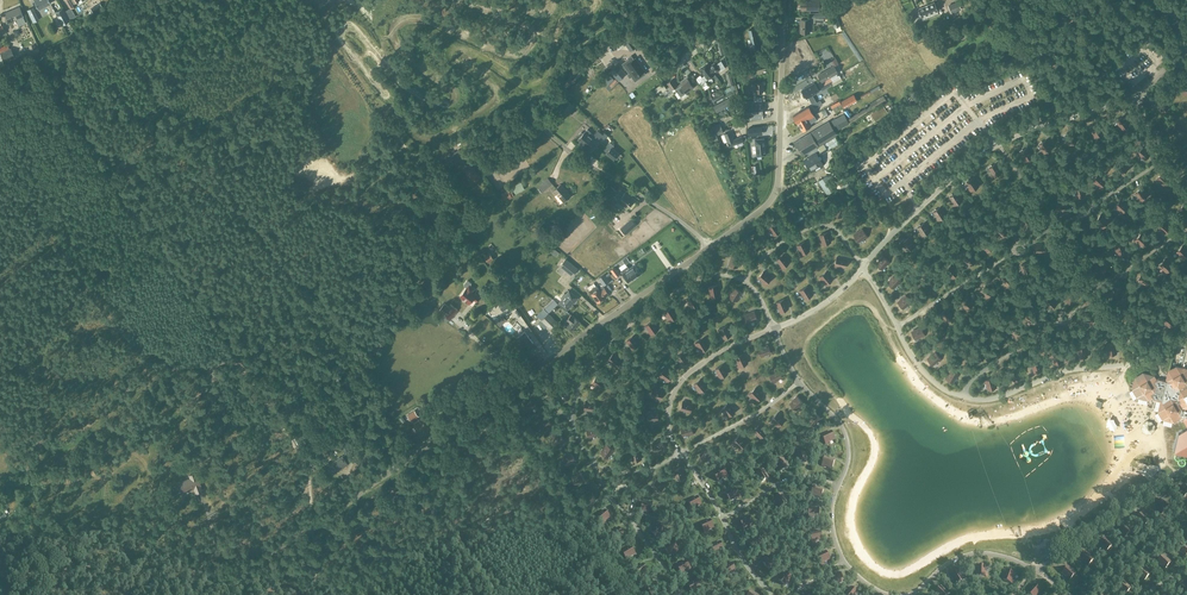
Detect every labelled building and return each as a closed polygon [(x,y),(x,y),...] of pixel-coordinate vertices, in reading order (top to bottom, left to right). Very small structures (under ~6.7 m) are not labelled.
[(34,1),(39,10),(40,10),(40,9),(51,3),(52,3),(50,0),(36,0),(35,0),(34,1)] [(802,9),(802,11),(806,11),(806,9),(811,9),(811,5),(815,5),(815,1),(811,1),(801,1),(801,4),(800,4),(800,8),(801,8),(801,9),(802,9)] [(958,1),(948,5),(952,13),(962,9),(958,1)] [(935,2),(918,9),(919,10),(917,11),(919,17),(922,16),(922,17),(923,20),(940,13),(938,11),(939,10),(938,10),(941,9),(938,2),(936,3),(935,2)] [(100,3),(91,8),(93,13),(103,7),(100,3)] [(26,23),(23,17),(24,16),(20,7),(5,13),(7,18),(5,19),(7,23),(15,20),(16,22),(17,21),(19,26),(26,23)] [(63,8),(56,12),(62,25),(70,21),(63,8)] [(833,22),(835,27),(840,25),(838,19),(826,19),(826,22),(833,22)] [(810,20),(801,20),(801,32),(810,33),(810,20)] [(749,30),(753,49),(758,48),(754,29),(749,30)] [(629,34),(622,39),(630,51),(637,46),(629,34)] [(4,62),(15,57),(11,48),(10,48),(8,44),(0,48),(0,61),(0,62),(3,61),(4,62)] [(623,64),(629,73),(628,75),(630,78),(632,77),(635,81),(646,74),(644,72),(645,71),(636,58),(634,59),(632,56),(628,58),(629,59),(623,64)] [(741,68),(748,66),(749,71),(766,66),(763,56),(746,61),(747,62),(740,64),(741,68)] [(838,73),(835,67),(838,65),(836,60),(832,62),(834,67),(818,75),(822,82),(838,73)] [(700,69),(708,79),(715,74),(715,73),(720,69),(715,62),(710,66),(708,63),(700,69)] [(619,80),(626,74),(618,65),(611,72),(619,80)] [(854,80),(865,75),(863,71),(839,83),(840,87),(849,83),(850,85),(855,83),(854,80)] [(750,72),(733,76),(734,80),(735,80),(735,82),(736,82),(737,86),(742,85),(740,79),(751,76),(750,72)] [(612,87),(618,81),(616,79),(614,81),(609,76),(604,81),(609,85),(612,87)] [(673,79),(667,83),(672,90),(675,88),(681,96),(694,87),(687,79),(680,84),(681,85),(678,87),(673,79)] [(662,83),(658,86),(661,90),(663,92),(667,89),(662,83)] [(745,91),(750,92),(763,92),(764,84),(746,83),(745,91)] [(819,91),(815,83),(803,90),(807,98),(819,91)] [(839,84),(826,90),(827,94),(840,88),(839,84)] [(735,88),(726,93),(728,96),(736,92),(735,88)] [(723,92),(712,97),(710,94),(707,96),(712,104),(715,103),(714,102),(725,96),(723,92)] [(854,94),(841,101),(844,107),(857,99),(854,94)] [(886,94),(870,103),(873,109),(890,100),(886,94)] [(568,112),(575,105),(566,98),(565,99),(563,97),(559,101),(561,103),(560,105),(568,112)] [(715,110),(717,113),(723,110),(728,107),(729,108),(730,110),(733,108),(736,106),(733,102),(731,97),(722,102),(714,106),(715,110)] [(1163,99),(1156,103),(1160,110),(1159,110),(1161,113),(1169,107),(1166,102),(1166,101),(1165,100),(1164,100),(1163,99)] [(763,119),(763,117),(763,101),(756,101),(756,102),(745,102),(744,117),(745,117),(745,120),(753,120),(753,122),(754,122),(754,121),(763,119)] [(839,101),(821,111),(823,114),(841,104),(839,101)] [(870,105),(849,118),(851,121),(872,108),(870,105)] [(883,105),(871,114),(876,122),(888,113),(883,105)] [(817,120),(815,116),(809,107),(793,116),(797,123),(798,123),(803,131),(811,126),(818,123),(816,120),(817,120)] [(844,114),(831,121),(836,131),(850,124),(844,114)] [(1123,116),(1116,121),(1120,127),(1119,128),(1121,130),(1129,125),(1126,120),(1126,119),(1125,117),(1124,117),(1123,116)] [(837,134),(829,121),(796,141),(804,155),(837,134)] [(1176,131),(1182,134),(1186,127),(1185,126),(1184,126),(1183,125),(1182,125),(1176,123),(1172,132),(1175,133),(1176,131)] [(1097,124),(1090,129),(1094,135),(1093,136),(1094,138),(1103,133),(1100,128),(1100,127),(1099,125),(1098,125),(1097,124)] [(721,126),(714,129),(710,131),(714,141),(718,139),(717,135),(724,133),(721,126)] [(749,135),(759,135),(758,127),(749,128),(749,135)] [(580,137),(579,139),(581,141),(579,144),(585,149),(587,147),(589,149),(591,147),(592,147),(593,147),(595,145),(595,144),(594,143),(596,141),(595,141),(597,139),(599,140),(604,135),(602,133),(598,130),(594,135),(588,130),(586,132),(585,132),(584,134),(582,133),(581,133),(579,135),(579,136),(580,137)] [(734,140),(731,132),(725,134),(730,147),(744,141),(742,137),(734,140)] [(1072,132),(1065,136),(1069,142),(1067,143),(1069,146),(1077,140),(1074,135),(1074,134),(1073,133),(1072,132)] [(764,138),(755,139),(756,148),(757,156),(762,156),(766,155),(765,147),(764,138)] [(1046,140),(1039,144),(1043,151),(1042,151),(1044,154),(1052,148),(1049,143),(1048,141),(1047,141),(1046,140)] [(824,144),(818,147),(822,154),(828,150),(824,144)] [(1139,155),(1145,160),(1150,154),(1150,153),(1150,152),(1148,151),(1147,151),(1143,147),(1136,154),(1138,156),(1139,155)] [(612,148),(607,153),(614,160),(619,154),(612,148)] [(1027,148),(1020,152),(1024,158),(1023,159),(1024,162),(1033,156),(1030,151),(1030,150),(1029,149),(1028,149),(1027,148)] [(466,159),(460,149),(446,158),(452,167),(466,159)] [(816,152),(804,160),(811,171),(823,163),(816,152)] [(1117,169),(1123,174),(1128,168),(1127,168),(1127,167),(1126,165),(1125,165),(1121,161),(1114,169),(1116,171),(1117,169)] [(996,163),(989,168),(993,174),(992,175),(993,177),(1002,172),(998,167),(999,166),(997,164),(996,163)] [(472,166),(466,171),(474,182),(480,177),(472,166)] [(1163,173),(1157,179),(1163,184),(1162,185),(1164,187),(1170,179),(1166,175),(1164,173),(1163,173)] [(1095,182),(1100,187),(1106,181),(1105,181),(1105,180),(1104,178),(1103,178),(1098,174),(1092,182),(1094,184),(1095,182)] [(818,181),(827,194),(829,194),(836,189),(831,182),(832,182),(829,177),(829,178),(827,175),(818,181)] [(973,178),(966,182),(970,188),(969,189),(971,192),(979,186),(976,181),(976,180),(975,179),(974,179),(973,178)] [(542,193),(546,190),(553,184),(548,179),(541,185),(542,185),(538,188),(542,193)] [(514,185),(516,189),(514,190),(517,194),(525,188),(520,181),(514,185)] [(561,184),(554,191),(564,202),(571,196),(561,184)] [(1075,190),(1077,197),(1085,195),(1085,194),(1085,193),(1085,191),(1084,191),(1083,185),(1073,188),(1074,191),(1075,190)] [(611,186),(603,196),(609,201),(617,191),(611,186)] [(1141,187),(1135,193),(1141,198),(1140,200),(1142,202),(1149,194),(1144,190),(1144,189),(1142,188),(1141,187)] [(509,190),(501,194),(503,197),(501,198),(502,201),(505,200),(505,201),(512,197),(514,196),(512,192),(510,192),(509,190)] [(957,192),(950,197),(954,203),(952,204),(954,206),(962,201),(959,196),(959,195),(958,193),(957,193),(957,192)] [(635,200),(626,193),(619,202),(627,209),(635,200)] [(467,199),(460,205),(465,212),(473,206),(467,199)] [(1121,200),(1115,206),(1121,211),(1120,212),(1122,214),(1128,207),(1124,203),(1124,202),(1122,201),(1121,201),(1121,200)] [(793,211),(796,207),(791,204),(790,205),(787,201),(785,203),(789,208),(788,208),(793,211)] [(1059,210),(1066,212),(1068,204),(1067,204),(1067,203),(1065,202),(1064,203),(1058,201),(1056,211),(1058,212),(1059,210)] [(1186,217),(1186,216),(1186,206),(1184,204),(1178,211),(1180,213),(1181,212),(1186,217)] [(834,214),(842,217),(844,211),(846,211),(847,209),(838,205),(836,210),(835,211),(834,212),(834,213),(834,214)] [(940,207),(934,212),(938,218),(936,219),(938,221),(946,216),(943,211),(943,210),(942,208),(941,208),(940,207)] [(432,214),(435,216),(432,221),(435,223),(440,216),(431,210),(426,218),(428,220),(432,214)] [(804,212),(795,217),(798,222),(807,217),(804,212)] [(610,213),(607,215),(613,223),(616,221),(610,213)] [(1101,215),(1096,221),(1102,226),(1101,227),(1103,229),(1109,221),(1104,217),(1104,216),(1102,215),(1101,215)] [(636,224),(632,219),(621,229),(625,234),(636,224)] [(1159,228),(1165,233),(1170,227),(1170,226),(1168,224),(1167,224),(1163,220),(1156,228),(1158,230),(1159,228)] [(1021,231),(1029,234),(1031,227),(1033,227),(1034,224),(1024,221),(1022,227),(1021,227),(1021,229),(1021,230),(1021,231)] [(770,229),(774,236),(781,231),(781,230),(781,229),(780,228),(779,227),(775,222),(767,228),(769,230),(770,229)] [(925,223),(918,227),(922,234),(920,234),(922,237),(930,232),(927,226),(926,224),(925,224),(925,223)] [(1000,233),(1005,238),(1011,233),(1010,232),(1011,231),(1009,230),(1008,230),(1004,225),(997,232),(999,234),(1000,233)] [(1081,229),(1073,227),(1071,234),(1070,233),(1069,236),(1079,239),(1080,233),(1081,233),(1082,231),(1081,230),(1081,229)] [(854,235),(859,242),(865,238),(866,239),(868,237),(862,229),(857,233),(855,234),(854,235)] [(828,232),(820,235),(822,242),(821,243),(822,245),(831,242),(829,236),(830,236),(829,234),(828,233),(828,232)] [(1138,242),(1143,247),(1149,241),(1148,240),(1148,239),(1147,238),(1146,238),(1141,234),(1135,241),(1137,243),(1138,242)] [(909,238),(902,243),(906,249),(904,250),(906,252),(914,247),(911,242),(911,241),(910,239),(909,239),(909,238)] [(749,247),(755,252),(761,246),(760,246),(760,245),(758,243),(753,239),(746,246),(748,248),(749,247)] [(983,247),(988,252),(994,246),(993,246),(993,245),(991,243),(986,239),(979,247),(982,249),(983,247)] [(805,242),(798,245),(801,252),(800,253),(801,255),(810,251),(807,245),(806,243),(805,243),(805,242)] [(1037,244),(1036,253),(1044,253),(1044,255),(1047,255),(1047,245),(1041,245),(1040,244),(1038,244),(1037,244)] [(1116,249),(1118,257),(1126,254),(1126,253),(1127,253),(1126,251),(1125,250),(1124,245),(1114,247),(1115,250),(1116,249)] [(1177,252),(1182,257),(1181,258),(1184,260),(1186,256),(1186,250),(1186,249),(1186,248),(1184,247),(1183,247),(1182,246),(1177,252)] [(489,252),(484,256),(489,263),(494,259),(489,252)] [(965,261),(971,266),(976,259),(976,258),(974,257),(973,257),(969,253),(962,260),(964,262),(965,261)] [(730,265),(738,267),(740,260),(741,261),(742,258),(732,255),(731,261),(730,262),(729,264),(730,264),(730,265)] [(783,255),(777,260),(781,266),(780,267),(782,269),(790,263),(786,258),(786,257),(785,255),(784,255),(783,255)] [(876,264),(882,269),(887,264),(889,265),(891,263),(883,256),(879,261),(878,261),(877,262),(877,263),(876,264)] [(838,266),(845,268),(847,260),(846,259),(844,258),(843,259),(837,257),(835,267),(838,268),(838,266)] [(566,259),(560,267),(572,277),(578,269),(566,259)] [(1165,259),(1159,266),(1165,271),(1164,272),(1166,274),(1173,266),(1168,262),(1168,261),(1167,260),(1166,260),(1165,259)] [(1029,262),(1021,265),(1023,272),(1022,273),(1023,275),(1032,272),(1030,266),(1031,266),(1030,264),(1029,263),(1029,262)] [(1098,271),(1105,272),(1107,264),(1106,264),(1105,263),(1103,263),(1097,262),(1094,272),(1097,272),(1098,271)] [(628,281),(628,282),(632,279),(633,280),(642,273),(642,271),(640,268),(638,268),(635,264),(629,269),(627,266),(622,270),(623,273),(622,273),(625,277),(624,278),(626,281),(628,281)] [(947,273),(953,278),(959,272),(958,271),(958,270),(956,269),(955,269),(951,265),(944,273),(946,274),(947,273)] [(620,274),(615,267),(611,270),(616,277),(620,274)] [(764,272),(758,278),(764,283),(763,284),(765,286),(772,278),(767,274),(767,273),(765,272),(764,272)] [(822,279),(827,285),(833,279),(832,279),(832,278),(831,276),(830,276),(826,272),(819,278),(821,280),(822,279)] [(1005,273),(1000,279),(1005,284),(1004,285),(1006,287),(1013,280),(1008,276),(1008,275),(1007,273),(1006,273),(1005,273)] [(1143,273),(1138,280),(1145,284),(1144,285),(1146,286),(1151,278),(1146,275),(1146,274),(1144,273),(1143,273)] [(598,278),(604,286),(610,282),(605,274),(598,278)] [(888,283),(894,288),(899,283),(900,284),(902,282),(895,275),(891,280),(890,280),(889,281),(889,282),(888,283)] [(930,286),(935,291),(941,284),(940,284),(940,283),(939,282),(938,282),(933,278),(927,285),(929,287),(930,286)] [(404,286),(407,289),(413,283),(410,280),(404,286)] [(466,289),(460,297),(465,301),(464,302),(465,303),(467,305),(468,305),(469,304),(473,300),(476,302),(479,299),(478,298),(471,293),(474,290),(473,289),(470,287),(471,284),(471,283),(468,281),(467,281),(464,284),(464,286),(467,288),(466,289)] [(986,284),(981,290),(986,295),(985,297),(987,299),(994,291),(989,287),(989,286),(988,285),(987,285),(986,284)] [(591,294),(592,294),(598,303),(606,297),(606,298),(609,296),(609,295),(603,286),(601,287),(602,290),(601,290),(600,288),(599,289),(597,285),(595,287),(594,286),(592,288),(593,288),(589,291),(591,294)] [(717,285),(709,287),(710,294),(709,294),(709,297),(719,295),(718,289),(719,289),(718,287),(718,286),(717,285)] [(580,289),(584,295),(589,292),(585,286),(580,289)] [(802,293),(806,299),(813,295),(813,294),(813,293),(812,292),(811,291),(808,286),(799,291),(801,294),(802,293)] [(1120,296),(1121,289),(1113,287),(1113,288),(1112,288),(1112,290),(1112,291),(1111,297),(1120,299),(1121,296),(1120,296)] [(738,298),(742,292),(735,288),(734,289),(733,289),(732,291),(729,297),(738,302),(739,299),(738,298)] [(1066,301),(1074,303),(1076,296),(1078,297),(1078,294),(1069,291),(1067,297),(1066,297),(1066,299),(1066,300),(1066,301)] [(563,296),(572,303),(573,301),(575,303),(579,298),(576,295),(576,296),(571,292),(568,296),(565,294),(563,296)] [(694,295),(686,299),(690,305),(688,306),(690,309),(699,304),(696,298),(695,296),(694,296),(694,295)] [(572,303),(563,296),(561,298),(563,299),(560,303),(568,310),(573,304),(572,303)] [(898,302),(904,309),(909,304),(910,305),(912,303),(906,296),(901,300),(899,301),(899,302),(898,302)] [(1046,303),(1051,309),(1057,304),(1057,303),(1057,302),(1055,300),(1051,296),(1043,302),(1045,305),(1046,303)] [(504,301),(499,304),(501,308),(503,311),(508,307),(513,304),(511,301),(508,297),(504,301)] [(966,297),(960,303),(966,308),(965,309),(967,311),(974,303),(969,299),(969,298),(968,297),(967,297),(966,297)] [(553,299),(550,303),(544,309),(549,313),(558,304),(553,299)] [(778,305),(781,312),(788,309),(788,308),(788,307),(788,305),(787,305),(784,299),(775,303),(776,306),(778,305)] [(450,320),(458,310),(450,304),(449,306),(445,303),(439,311),(443,314),(442,314),(450,320)] [(672,308),(665,312),(669,318),(668,319),(669,322),(678,316),(674,311),(675,310),(673,309),(672,308)] [(946,308),(940,314),(946,319),(945,320),(947,322),(954,315),(949,311),(949,310),(948,309),(947,309),(946,308)] [(1028,319),(1034,324),(1040,318),(1039,317),(1039,316),(1037,315),(1036,315),(1032,311),(1025,318),(1027,320),(1028,319)] [(750,322),(757,320),(755,312),(754,312),(753,312),(751,312),(751,313),(745,315),(748,324),(751,324),(750,322)] [(549,313),(542,320),(550,329),(557,322),(549,313)] [(1082,314),(1082,322),(1090,322),(1090,324),(1092,323),(1092,314),(1086,314),(1085,313),(1083,313),(1083,314),(1082,314)] [(1164,322),(1169,327),(1175,321),(1174,320),(1174,319),(1173,318),(1172,318),(1167,314),(1161,321),(1163,323),(1164,322)] [(570,322),(567,326),(573,330),(580,321),(572,315),(567,320),(570,322)] [(653,321),(646,326),(650,332),(649,333),(651,335),(659,329),(655,324),(654,322),(653,322),(653,321)] [(1011,331),(1016,336),(1022,330),(1021,329),(1021,328),(1019,327),(1018,327),(1014,323),(1007,330),(1009,332),(1011,331)] [(453,325),(451,328),(458,334),(461,332),(453,325)] [(721,332),(724,339),(732,335),(731,334),(732,333),(731,331),(730,331),(727,326),(718,330),(720,333),(721,332)] [(912,332),(916,339),(922,336),(923,337),(926,336),(921,327),(916,330),(915,330),(913,331),(913,332),(912,332)] [(1143,335),(1148,340),(1154,333),(1153,333),(1153,332),(1152,331),(1151,331),(1146,327),(1140,334),(1142,336),(1143,335)] [(521,338),(518,340),(523,345),(525,344),(528,347),(534,343),(528,335),(522,340),(521,338)] [(992,344),(998,349),(1003,342),(1003,341),(1001,339),(1000,340),(996,335),(989,343),(991,345),(992,344)] [(633,336),(627,341),(631,347),(630,348),(632,350),(640,344),(636,339),(636,338),(635,337),(634,337),(633,336)] [(698,345),(702,352),(709,347),(708,346),(707,344),(703,338),(695,344),(696,346),(698,345)] [(1107,347),(1108,355),(1116,354),(1116,353),(1117,352),(1116,350),(1116,349),(1115,343),(1105,345),(1106,347),(1107,347)] [(764,355),(771,353),(768,345),(767,345),(765,346),(764,346),(759,348),(762,358),(764,357),(764,355)] [(1078,351),(1079,358),(1087,357),(1087,356),(1088,356),(1087,354),(1087,353),(1086,347),(1076,348),(1076,351),(1078,351)] [(975,356),(980,361),(986,355),(985,354),(985,353),(983,352),(978,348),(971,355),(974,357),(975,356)] [(678,359),(683,365),(689,360),(689,359),(689,358),(688,357),(687,357),(683,352),(675,358),(677,360),(678,359)] [(928,359),(933,365),(939,360),(940,362),(942,360),(936,352),(931,356),(930,356),(929,357),(928,358),(928,359)] [(1052,357),(1054,364),(1062,362),(1062,361),(1062,360),(1062,358),(1061,358),(1059,352),(1050,354),(1051,357),(1052,357)] [(613,354),(608,360),(613,365),(612,366),(615,368),(621,361),(617,357),(617,356),(615,355),(614,355),(613,354)] [(743,354),(736,357),(739,364),(738,365),(739,367),(748,363),(745,358),(746,357),(745,355),(744,355),(743,354)] [(1032,366),(1035,373),(1043,370),(1042,369),(1043,368),(1042,366),(1041,366),(1039,360),(1030,364),(1031,366),(1032,366)] [(723,365),(716,369),(719,375),(718,376),(719,379),(728,374),(725,368),(724,366),(723,366),(723,365)] [(1134,388),(1139,396),(1147,398),(1151,396),(1153,399),(1159,401),(1161,404),(1160,410),(1164,418),(1185,423),(1186,426),(1186,371),(1186,369),(1177,367),(1169,372),(1167,380),(1159,378),(1155,380),(1153,377),(1144,375),(1136,379),(1134,388)] [(1011,374),(1014,381),(1021,377),(1021,376),(1020,374),(1020,373),(1017,368),(1008,372),(1009,375),(1011,374)] [(662,377),(668,381),(673,375),(672,374),(672,373),(671,372),(670,372),(665,369),(659,377),(661,378),(662,377)] [(776,381),(783,377),(778,370),(777,370),(775,371),(775,372),(770,375),(775,383),(777,382),(776,381)] [(946,378),(953,383),(957,376),(958,377),(960,375),(951,370),(948,375),(947,375),(946,377),(947,378),(946,378)] [(597,376),(593,383),(599,387),(598,388),(601,390),(606,381),(601,378),(600,377),(599,376),(598,376),(597,376)] [(986,383),(988,390),(996,388),(996,387),(996,386),(996,384),(995,384),(993,378),(984,381),(985,383),(986,383)] [(701,379),(694,384),(699,390),(698,391),(699,393),(707,387),(703,382),(703,381),(702,380),(701,380),(701,379)] [(560,393),(567,395),(570,388),(569,387),(569,386),(567,386),(566,386),(560,384),(557,394),(560,395),(560,393)] [(653,397),(660,399),(663,391),(662,391),(662,390),(660,390),(659,390),(653,388),(650,397),(653,398),(653,397)] [(752,396),(757,401),(763,395),(762,395),(762,394),(761,392),(760,392),(756,388),(749,395),(751,397),(752,396)] [(798,408),(803,402),(797,396),(797,397),(796,397),(794,398),(794,399),(790,403),(797,411),(799,409),(798,408)] [(1118,417),(1130,416),(1130,413),(1132,413),(1131,407),(1128,407),(1127,398),(1117,399),(1118,417)] [(529,409),(536,407),(535,399),(534,399),(533,399),(531,399),(530,400),(524,401),(526,411),(529,410),(529,409)] [(586,401),(584,410),(592,411),(592,412),(594,413),(596,403),(590,402),(589,401),(587,401),(586,401)] [(683,401),(681,410),(688,412),(687,413),(690,414),(693,404),(687,403),(687,402),(685,401),(684,402),(683,401)] [(444,402),(438,407),(441,411),(448,406),(444,402)] [(724,411),(729,417),(735,411),(735,410),(735,409),(733,408),(732,408),(728,403),(721,410),(723,412),(724,411)] [(415,410),(407,415),(412,422),(413,421),(414,422),(416,425),(412,428),(416,433),(427,426),(419,415),(419,416),(415,410)] [(651,420),(658,420),(658,412),(657,412),(657,411),(655,411),(654,412),(648,412),(648,422),(651,422),(651,420)] [(816,423),(821,418),(814,412),(814,413),(813,413),(812,415),(808,420),(815,427),(817,424),(816,423)] [(778,413),(772,419),(777,424),(776,425),(778,427),(785,420),(781,416),(781,415),(779,414),(778,414),(778,413)] [(546,428),(552,424),(547,417),(546,418),(545,418),(544,419),(544,420),(539,423),(544,431),(546,430),(546,428)] [(1147,420),(1143,422),(1141,427),(1143,432),(1147,435),(1152,434),(1155,430),(1156,425),(1153,421),(1147,420)] [(681,428),(683,436),(691,434),(691,435),(694,434),(691,425),(685,426),(684,426),(682,427),(681,428)] [(759,425),(753,431),(759,436),(758,437),(760,439),(767,432),(762,428),(762,427),(761,426),(760,426),(759,425)] [(587,430),(590,437),(597,435),(597,436),(600,435),(596,426),(591,428),(590,428),(588,428),(588,429),(587,430)] [(1179,434),(1174,452),(1186,454),(1186,429),(1179,434)] [(828,442),(835,439),(832,432),(831,432),(830,432),(828,433),(822,436),(826,445),(829,444),(828,442)] [(558,445),(564,440),(559,433),(558,434),(556,435),(556,436),(551,439),(556,447),(559,446),(558,445)] [(739,436),(733,442),(739,447),(738,448),(740,450),(747,443),(742,439),(742,438),(741,436),(740,436),(739,436)] [(352,449),(344,437),(338,441),(346,453),(352,449)] [(658,450),(664,448),(661,440),(660,440),(658,441),(652,443),(655,453),(658,452),(658,450)] [(601,453),(608,458),(612,452),(614,452),(615,450),(607,444),(604,449),(603,450),(602,451),(602,452),(601,453)] [(631,454),(633,461),(641,459),(641,458),(642,457),(641,456),(640,455),(639,449),(629,452),(630,454),(631,454)] [(700,455),(705,462),(711,457),(712,459),(714,457),(708,449),(704,453),(703,452),(701,454),(700,455)] [(569,464),(575,460),(571,453),(570,454),(570,453),(568,454),(568,455),(562,458),(567,467),(570,465),(569,464)] [(797,457),(798,465),(807,463),(807,462),(807,460),(806,459),(805,453),(795,455),(796,458),(797,457)] [(331,467),(328,470),(331,474),(334,472),(335,473),(348,464),(342,456),(329,465),(331,467)] [(825,466),(832,468),(835,460),(834,460),(834,459),(832,458),(831,459),(825,457),(822,466),(825,467),(825,466)] [(777,465),(780,472),(788,468),(787,468),(788,467),(787,465),(786,465),(784,459),(775,463),(776,466),(777,465)] [(681,467),(674,470),(677,477),(675,478),(676,480),(685,476),(683,471),(683,470),(682,468),(681,467)] [(714,474),(719,481),(725,477),(726,479),(728,477),(723,469),(718,472),(717,472),(715,473),(715,474),(714,474)] [(758,477),(762,483),(769,479),(768,478),(768,477),(767,475),(763,470),(755,475),(756,477),(758,477)] [(189,475),(191,478),(179,483),(183,492),(194,488),(196,492),(202,490),(200,485),(201,485),(197,476),(195,473),(189,475)] [(578,484),(585,481),(581,473),(580,473),(578,474),(578,475),(572,478),(577,487),(579,485),(578,484)] [(658,479),(651,484),(656,490),(655,491),(656,493),(664,487),(660,482),(661,481),(659,480),(658,480),(658,479)] [(814,495),(821,497),(824,489),(823,489),(822,488),(821,488),(820,488),(814,486),(811,496),(814,497),(814,495)] [(1174,493),(1180,498),(1179,499),(1181,501),(1186,494),(1186,493),(1183,489),(1181,487),(1180,487),(1174,493)] [(726,494),(730,501),(737,497),(738,499),(740,497),(735,489),(730,492),(729,491),(727,492),(727,493),(726,494)] [(590,503),(596,499),(591,492),(590,492),(588,493),(588,494),(583,498),(588,506),(591,504),(590,503)] [(782,494),(775,498),(779,505),(777,505),(779,508),(787,503),(784,498),(785,497),(783,495),(782,494)] [(695,508),(702,504),(698,497),(697,497),(696,497),(694,498),(694,499),(689,502),(693,511),(696,509),(695,508)] [(1161,499),(1155,506),(1161,511),(1160,512),(1162,514),(1168,506),(1164,502),(1164,501),(1162,500),(1161,500),(1161,499)] [(642,503),(642,511),(649,511),(649,513),(652,513),(652,503),(646,503),(645,502),(643,502),(643,503),(642,503)] [(812,517),(819,517),(819,509),(818,509),(818,508),(816,508),(815,509),(809,509),(809,519),(812,519),(812,517)] [(604,522),(610,517),(605,511),(604,511),(603,511),(602,512),(602,513),(597,517),(603,525),(605,523),(604,522)] [(1142,513),(1137,519),(1142,524),(1141,525),(1143,527),(1150,520),(1145,516),(1145,515),(1144,514),(1143,514),(1142,513)] [(740,520),(743,528),(750,525),(751,527),(753,526),(750,517),(744,519),(744,518),(742,519),(741,520),(740,520)] [(707,531),(714,528),(711,520),(710,520),(709,520),(707,521),(707,522),(701,524),(705,533),(708,532),(707,531)] [(1123,525),(1117,531),(1123,536),(1122,537),(1124,539),(1130,532),(1126,528),(1126,527),(1124,526),(1123,526),(1123,525)] [(652,532),(657,538),(663,534),(664,535),(666,533),(660,526),(655,529),(654,529),(653,530),(652,531),(652,532)] [(618,539),(624,535),(619,528),(618,529),(618,528),(616,530),(611,534),(616,542),(619,540),(618,539)] [(815,541),(822,540),(821,532),(820,532),(819,531),(817,532),(811,534),(813,543),(816,543),(815,541)] [(750,542),(754,550),(760,546),(761,547),(763,546),(759,537),(753,540),(751,541),(751,542),(750,542)] [(1104,539),(1099,545),(1104,550),(1103,551),(1105,553),(1112,546),(1107,541),(1106,539),(1105,539),(1104,539)] [(718,553),(724,550),(721,542),(720,543),(719,542),(717,543),(717,544),(711,547),(716,556),(718,554),(718,553)] [(665,549),(670,555),(676,551),(677,552),(679,551),(673,543),(668,546),(667,546),(666,547),(666,548),(665,549)] [(1186,556),(1186,555),(1186,546),(1184,543),(1177,551),(1179,552),(1180,551),(1186,556)] [(629,558),(636,554),(631,547),(630,547),(628,548),(628,549),(622,552),(628,561),(630,559),(629,558)] [(823,562),(830,559),(826,552),(825,552),(823,553),(817,556),(821,565),(824,564),(823,562)] [(1086,553),(1080,559),(1086,564),(1085,565),(1087,567),(1094,559),(1089,555),(1088,553),(1087,553),(1086,553)] [(763,563),(768,569),(774,564),(775,565),(777,564),(771,556),(766,560),(765,560),(764,561),(764,562),(763,563)] [(1160,564),(1165,569),(1171,563),(1170,562),(1170,561),(1169,560),(1168,560),(1163,556),(1157,563),(1159,565),(1160,564)] [(677,567),(682,574),(688,570),(689,571),(691,570),(686,561),(681,564),(680,564),(678,565),(678,566),(677,567)] [(642,575),(648,571),(643,564),(642,565),(640,566),(640,567),(635,570),(641,578),(643,577),(642,575)] [(730,575),(736,571),(732,564),(731,564),(730,564),(729,565),(728,566),(723,569),(729,578),(731,576),(730,575)] [(986,574),(986,566),(978,566),(978,567),(977,568),(977,570),(978,570),(977,576),(987,577),(987,574),(986,574)] [(1068,567),(1062,573),(1068,578),(1067,579),(1069,581),(1076,574),(1071,570),(1071,569),(1070,568),(1069,568),(1068,567)] [(1139,576),(1144,581),(1150,574),(1149,574),(1149,573),(1148,571),(1147,571),(1142,567),(1136,575),(1138,577),(1139,576)] [(1012,580),(1015,573),(1007,570),(1007,571),(1006,572),(1005,574),(1003,580),(1013,584),(1014,581),(1012,580)] [(963,578),(959,571),(952,576),(952,577),(953,579),(954,579),(957,585),(965,579),(964,577),(963,578)] [(779,580),(785,586),(790,580),(791,581),(793,579),(786,572),(782,577),(781,577),(780,579),(779,580)] [(839,585),(844,580),(839,573),(838,574),(837,574),(835,575),(835,576),(831,580),(837,588),(840,586),(839,585)] [(688,585),(692,593),(699,589),(700,590),(702,589),(697,580),(692,583),(691,583),(690,584),(689,585),(688,585)] [(660,589),(656,582),(655,583),(654,583),(652,584),(652,585),(647,588),(652,594),(654,594),(655,594),(654,593),(660,589)] [(1120,590),(1125,594),(1131,588),(1130,588),(1130,587),(1129,586),(1128,586),(1123,582),(1117,589),(1119,591),(1120,590)] [(1176,590),(1181,594),(1185,594),(1186,592),(1186,589),(1184,586),(1183,584),(1182,584),(1181,584),(1176,590)] [(1041,591),(1035,585),(1034,586),(1033,586),(1032,587),(1032,588),(1028,592),(1030,594),(1037,594),(1041,591)] [(941,587),(935,593),(936,594),(937,594),(947,594),(950,592),(947,590),(946,592),(941,587)]
